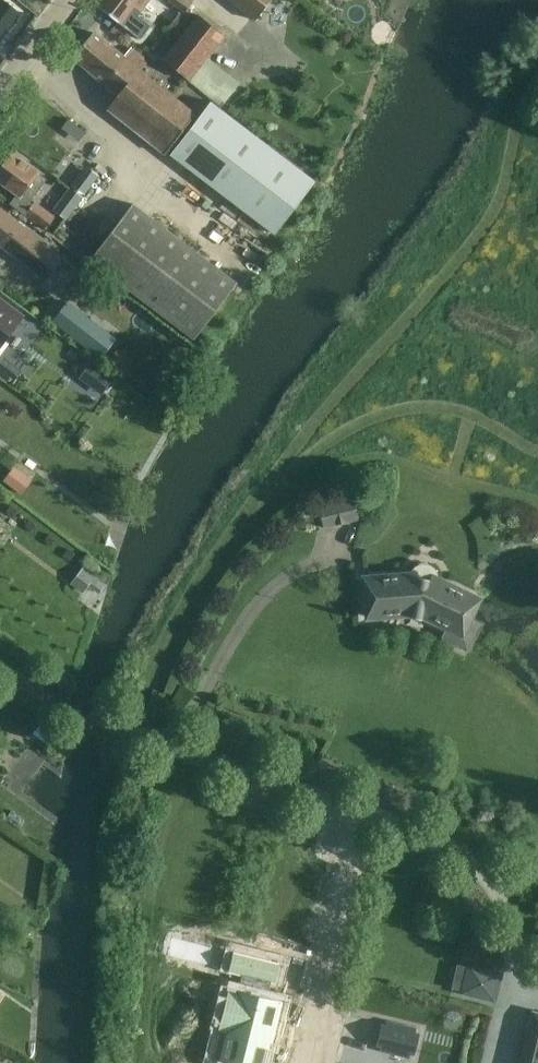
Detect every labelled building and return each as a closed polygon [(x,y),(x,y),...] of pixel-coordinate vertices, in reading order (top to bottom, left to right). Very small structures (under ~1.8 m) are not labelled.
[(20,12),(4,0),(0,0),(0,37),(20,12)] [(102,8),(128,28),(141,39),(151,26),(138,15),(150,0),(109,0),(102,8)] [(193,2),(190,0),(170,0),(185,12),(193,2)] [(255,20),(270,0),(229,0),(255,20)] [(179,12),(167,27),(176,35),(188,19),(179,12)] [(181,38),(164,59),(190,80),(189,81),(194,85),(213,101),(221,108),(221,107),(236,89),(239,84),(207,58),(225,35),(199,15),(193,23),(181,38)] [(123,57),(92,32),(72,57),(118,95),(108,108),(165,153),(195,113),(142,70),(148,61),(130,47),(123,57)] [(274,234),(314,182),(209,102),(169,154),(274,234)] [(28,202),(46,179),(10,152),(0,165),(0,182),(16,194),(10,203),(45,230),(53,218),(33,202),(31,205),(28,202)] [(194,339),(236,283),(132,203),(89,259),(194,339)] [(0,210),(0,244),(33,270),(30,273),(42,282),(46,276),(60,287),(72,296),(88,277),(76,267),(62,256),(61,258),(0,210)] [(4,339),(11,329),(22,315),(0,299),(0,344),(4,339)] [(67,301),(52,321),(82,345),(98,325),(67,301)] [(101,393),(113,378),(91,361),(79,376),(101,393)] [(11,383),(21,371),(16,367),(11,372),(0,364),(0,375),(11,383)] [(2,480),(12,488),(23,474),(13,466),(2,480)] [(323,528),(359,520),(353,498),(318,507),(323,528)] [(82,567),(70,583),(83,592),(88,585),(95,576),(82,567)] [(374,578),(364,579),(366,616),(411,613),(424,616),(461,634),(478,600),(438,581),(409,575),(374,578)] [(27,738),(43,718),(32,710),(5,689),(0,685),(0,717),(27,738)] [(162,938),(158,955),(200,966),(204,949),(162,938)] [(219,1062),(221,1062),(262,1062),(270,1031),(273,1032),(279,1005),(260,1000),(264,983),(272,985),(276,966),(234,956),(229,975),(241,978),(237,995),(229,993),(220,1032),(226,1034),(219,1062)] [(466,966),(460,990),(464,991),(463,994),(494,1002),(501,973),(484,969),(470,966),(470,967),(466,966)] [(520,1062),(537,1062),(537,1012),(532,1011),(520,1062)] [(384,1024),(379,1044),(383,1046),(382,1050),(408,1056),(409,1053),(409,1052),(414,1053),(418,1033),(414,1032),(415,1030),(388,1023),(388,1025),(384,1024)]
